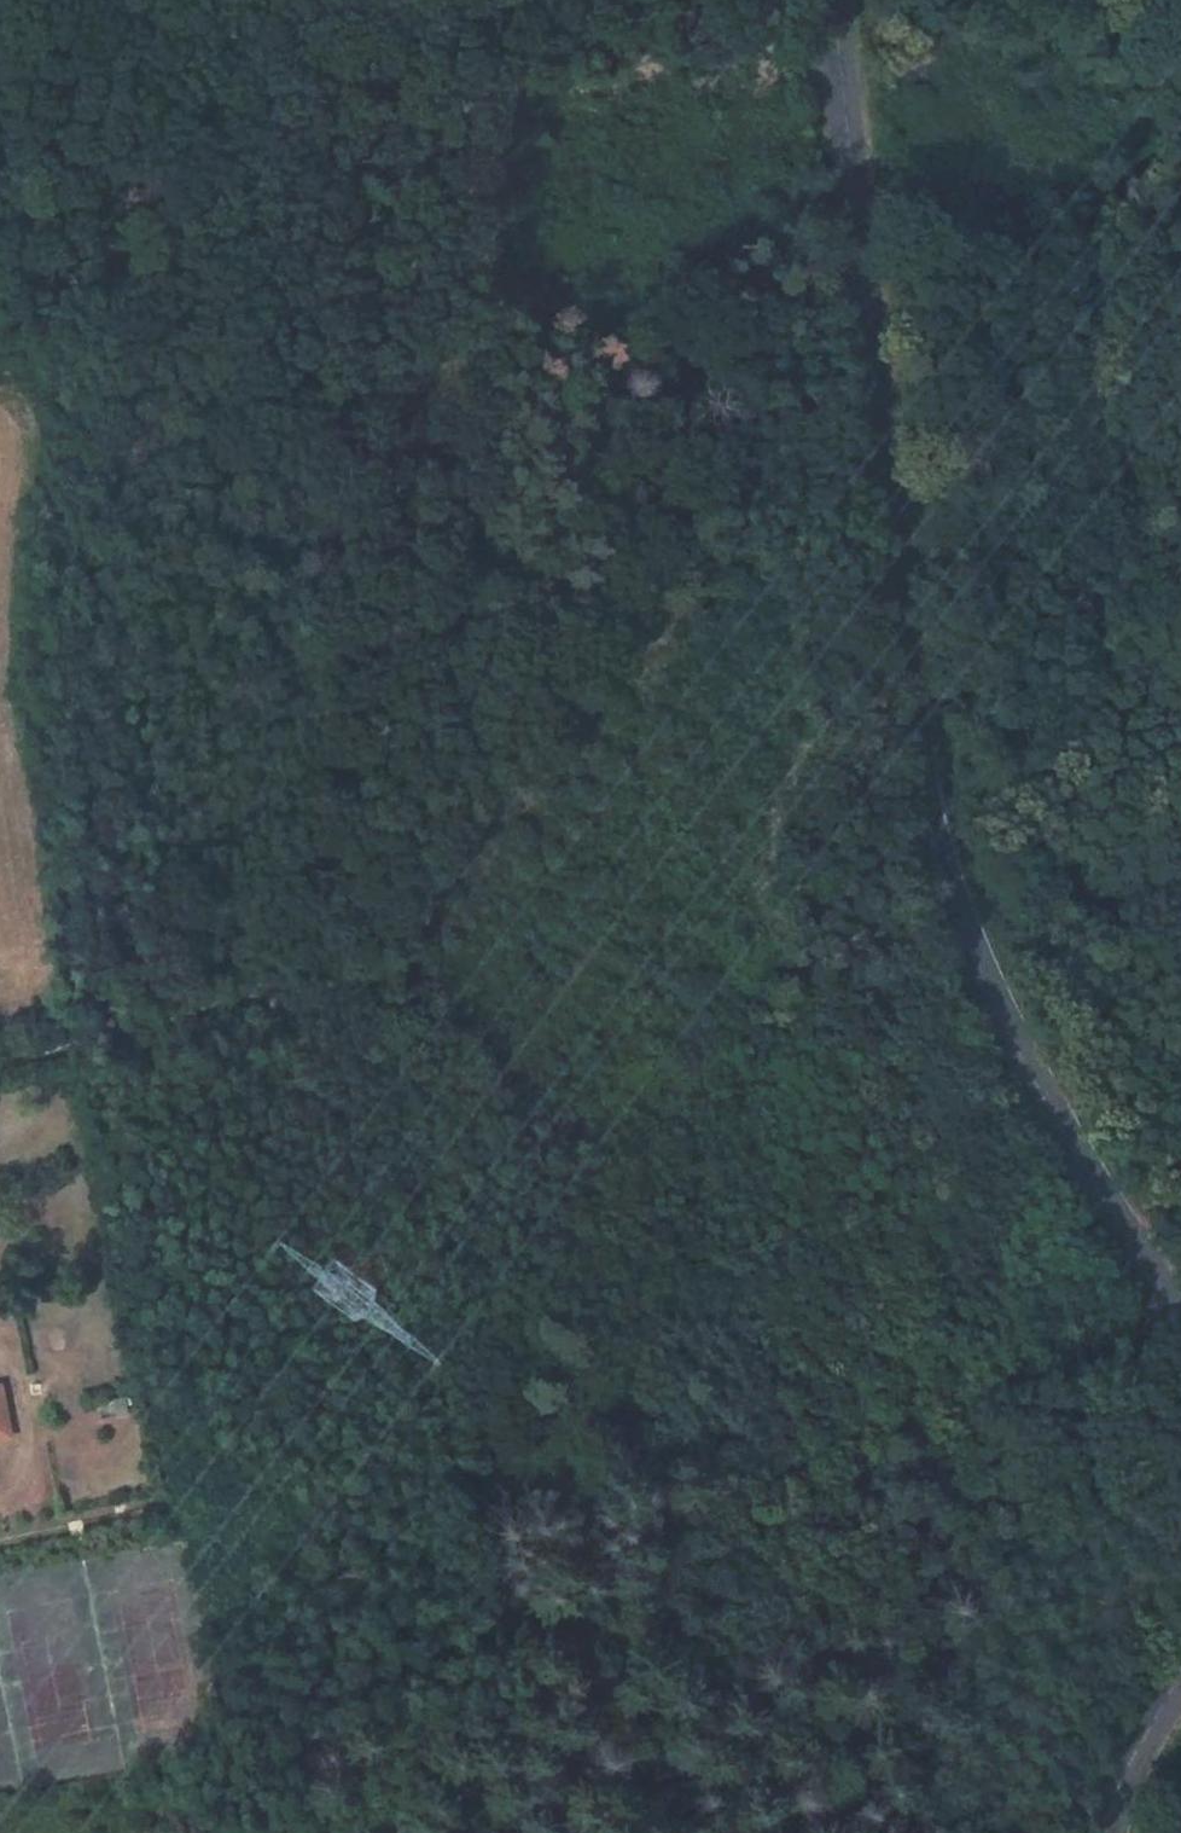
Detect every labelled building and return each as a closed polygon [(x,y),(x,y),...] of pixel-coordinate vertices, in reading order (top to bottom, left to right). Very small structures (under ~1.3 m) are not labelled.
[(10,1435),(0,1384),(0,1437),(10,1435)]
